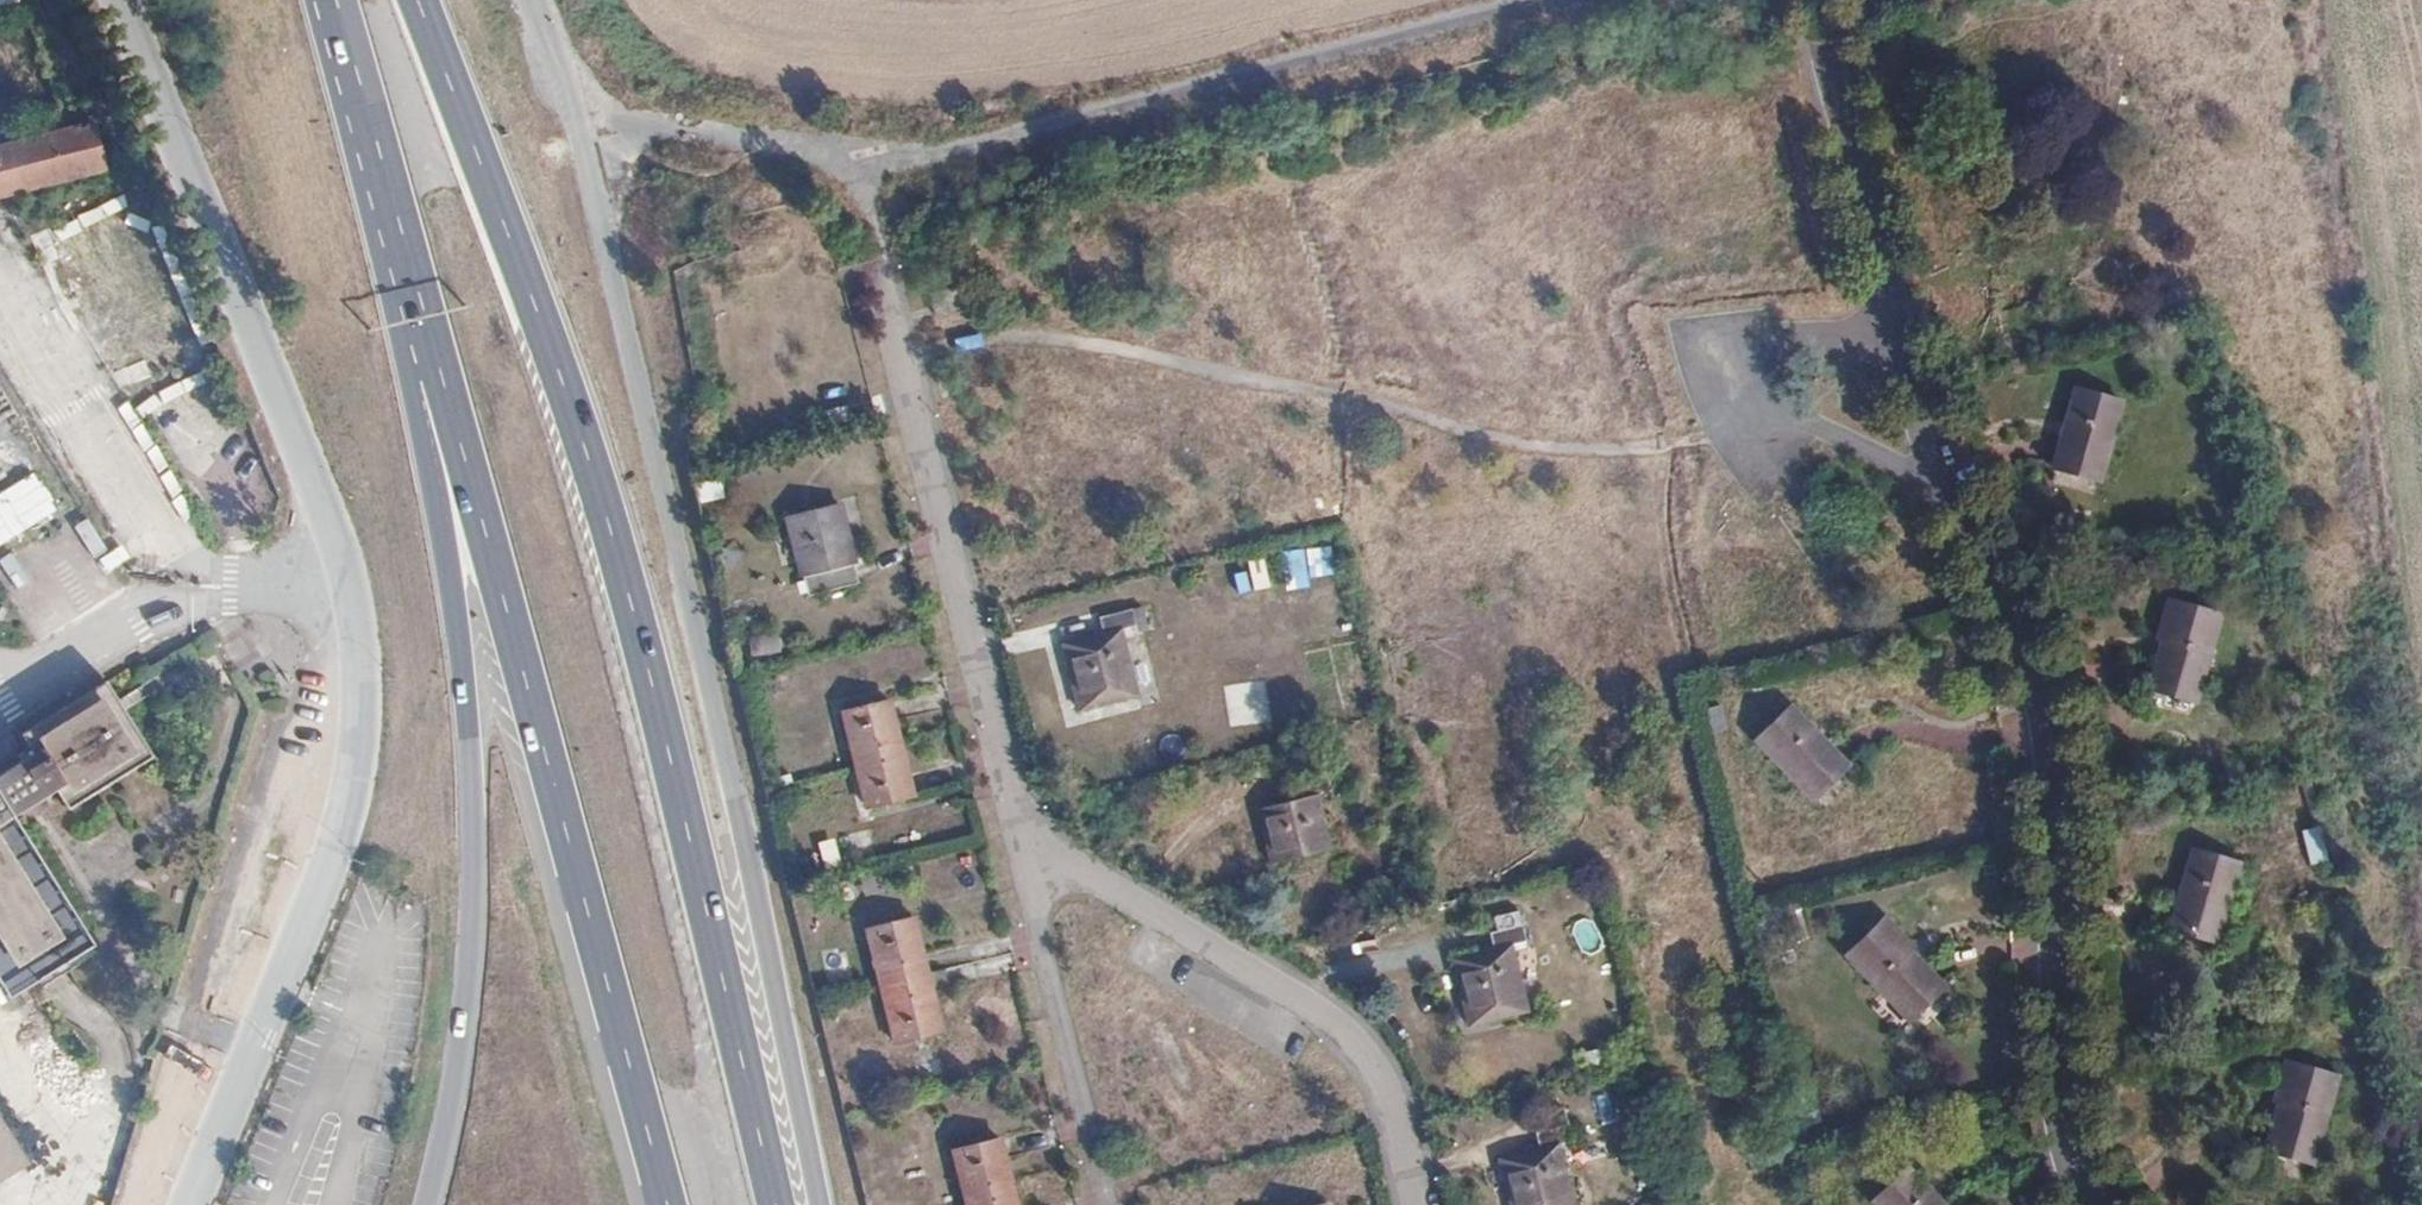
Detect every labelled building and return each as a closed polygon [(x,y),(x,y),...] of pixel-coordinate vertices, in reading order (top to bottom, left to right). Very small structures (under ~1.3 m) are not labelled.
[(0,109),(0,155),(82,140),(75,93),(0,109)] [(181,322),(115,154),(64,173),(131,343),(181,322)] [(5,174),(0,177),(0,218),(130,443),(152,428),(5,174)] [(2125,401),(2074,387),(2051,468),(2101,482),(2125,401)] [(0,489),(0,543),(54,511),(30,471),(0,489)] [(848,508),(791,521),(807,600),(865,589),(848,508)] [(2217,620),(2171,604),(2156,649),(2161,651),(2148,691),(2189,704),(2217,620)] [(1112,634),(1115,646),(1077,656),(1091,710),(1149,694),(1137,640),(1156,636),(1150,622),(1112,634)] [(772,653),(772,636),(746,636),(745,652),(772,653)] [(1704,734),(1724,730),(1720,704),(1700,708),(1704,734)] [(887,705),(845,715),(857,769),(877,764),(875,750),(897,745),(887,705)] [(75,956),(6,841),(123,766),(88,712),(10,760),(12,763),(0,770),(0,1002),(75,956)] [(1790,713),(1758,745),(1813,799),(1845,767),(1790,713)] [(877,764),(857,769),(866,811),(911,799),(897,745),(875,750),(877,764)] [(1266,791),(1269,806),(1231,817),(1244,868),(1304,853),(1294,800),(1309,797),(1304,781),(1266,791)] [(2299,829),(2307,864),(2328,860),(2320,824),(2299,829)] [(2239,866),(2193,853),(2171,928),(2216,942),(2239,866)] [(912,917),(868,928),(883,987),(927,976),(912,917)] [(1885,925),(1851,956),(1911,1023),(1945,992),(1914,962),(1918,957),(1885,925)] [(1493,943),(1496,956),(1456,965),(1468,1018),(1528,1004),(1519,953),(1533,948),(1530,932),(1493,943)] [(927,976),(883,987),(897,1044),(941,1033),(927,976)] [(45,1010),(27,1017),(53,1077),(71,1070),(45,1010)] [(2328,1090),(2332,1078),(2285,1063),(2283,1072),(2272,1108),(2277,1110),(2264,1151),(2305,1164),(2328,1090)] [(1537,1152),(1501,1164),(1510,1204),(1547,1204),(1571,1199),(1559,1147),(1576,1143),(1571,1130),(1535,1139),(1537,1152)] [(952,1152),(964,1204),(973,1204),(987,1202),(984,1186),(1006,1181),(999,1141),(952,1152)] [(1876,1202),(1878,1204),(1945,1204),(1910,1170),(1876,1202)] [(973,1204),(1012,1204),(1006,1181),(984,1186),(987,1202),(973,1204)]
